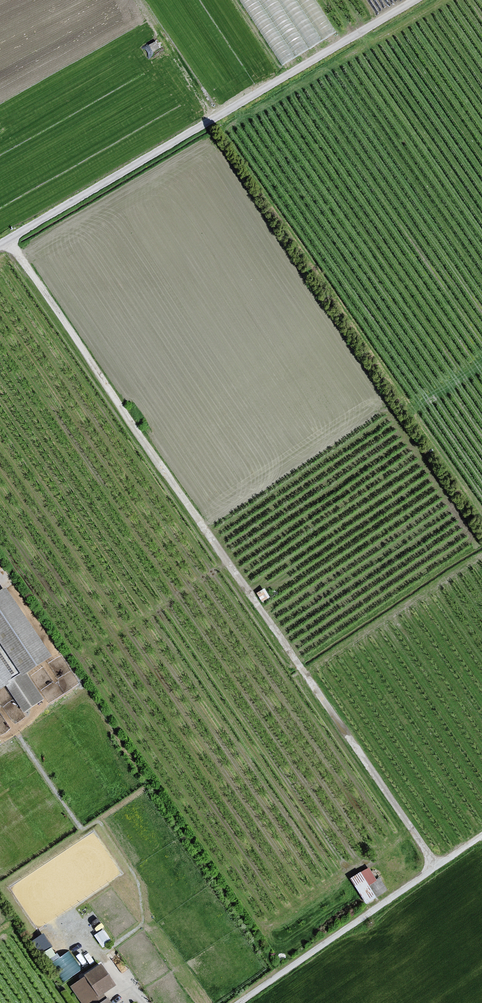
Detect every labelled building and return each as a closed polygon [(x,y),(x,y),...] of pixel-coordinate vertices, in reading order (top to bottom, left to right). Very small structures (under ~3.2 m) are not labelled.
[(159,48),(156,42),(147,46),(151,52),(159,48)] [(264,589),(257,593),(262,601),(269,597),(264,589)] [(0,593),(0,690),(46,661),(51,657),(5,590),(0,593)] [(0,690),(0,732),(5,739),(30,723),(24,715),(44,703),(40,698),(63,684),(46,661),(0,690)] [(368,869),(352,879),(367,902),(387,890),(380,879),(376,881),(368,869)] [(67,946),(48,959),(63,981),(83,967),(67,946)] [(100,963),(69,983),(82,1002),(87,1002),(115,985),(100,963)]
